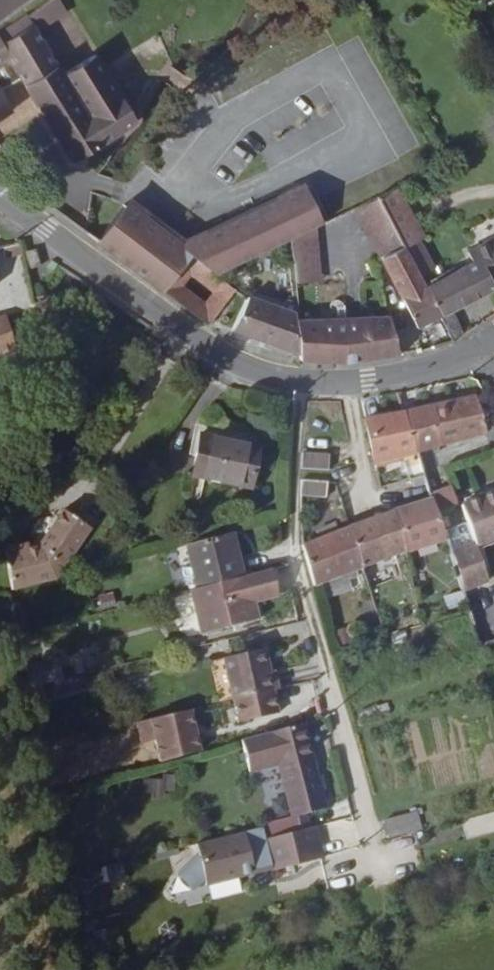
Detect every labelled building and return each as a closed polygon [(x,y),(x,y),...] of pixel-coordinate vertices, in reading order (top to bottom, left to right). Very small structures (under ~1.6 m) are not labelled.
[(28,0),(0,0),(0,21),(28,0)] [(61,0),(52,0),(29,18),(38,32),(68,14),(61,0)] [(13,111),(1,90),(20,78),(24,85),(72,162),(137,122),(96,54),(63,74),(38,32),(29,18),(28,15),(0,32),(0,118),(13,111)] [(27,173),(22,165),(12,171),(18,179),(27,173)] [(308,188),(182,247),(191,255),(216,275),(289,239),(317,226),(325,222),(308,188)] [(419,238),(423,236),(397,189),(378,197),(403,246),(419,238)] [(378,197),(353,209),(380,258),(382,257),(403,246),(378,197)] [(114,256),(141,219),(123,206),(96,243),(114,256)] [(114,256),(165,290),(191,255),(182,247),(141,219),(114,256)] [(317,226),(289,239),(294,261),(295,283),(322,281),(317,226)] [(435,267),(419,238),(403,246),(419,276),(435,267)] [(419,276),(403,246),(382,257),(416,326),(439,315),(424,286),(419,276)] [(35,251),(25,253),(29,270),(39,268),(35,251)] [(165,290),(209,325),(236,291),(216,275),(191,255),(165,290)] [(481,258),(424,286),(439,315),(452,341),(463,335),(451,310),(493,289),(493,285),(481,258)] [(52,295),(34,298),(37,310),(47,308),(52,295)] [(246,300),(233,328),(301,354),(298,319),(298,314),(248,296),(246,300)] [(17,348),(6,319),(4,313),(0,314),(0,354),(17,348)] [(399,354),(389,316),(298,319),(301,360),(347,362),(399,354)] [(476,395),(404,411),(417,453),(487,433),(476,395)] [(404,411),(365,419),(375,463),(403,457),(410,480),(425,475),(417,453),(404,411)] [(251,489),(260,447),(201,436),(192,477),(251,489)] [(329,469),(329,453),(304,453),(302,468),(329,469)] [(328,482),(302,480),(303,495),(327,497),(328,482)] [(455,487),(439,491),(444,510),(460,506),(455,487)] [(460,503),(474,542),(450,552),(463,591),(490,581),(476,546),(493,539),(493,492),(460,503)] [(394,511),(406,553),(445,538),(438,514),(432,498),(394,511)] [(90,528),(64,509),(38,547),(25,550),(24,544),(6,548),(13,588),(56,578),(90,528)] [(350,525),(364,568),(406,553),(394,511),(350,525)] [(350,525),(349,521),(338,525),(340,529),(350,525)] [(340,529),(302,544),(318,584),(364,568),(350,525),(340,529)] [(233,532),(186,544),(197,588),(244,576),(233,532)] [(191,590),(202,634),(259,619),(255,602),(278,597),(271,569),(244,576),(197,588),(191,590)] [(465,591),(445,596),(448,610),(468,605),(465,591)] [(351,627),(335,631),(339,646),(355,642),(351,627)] [(478,649),(484,675),(493,671),(493,644),(478,649)] [(268,649),(224,658),(233,699),(279,689),(275,670),(272,671),(268,649)] [(96,657),(100,671),(119,665),(115,652),(96,657)] [(39,686),(65,679),(59,657),(33,663),(39,686)] [(310,683),(295,687),(298,698),(313,695),(310,683)] [(191,710),(151,719),(159,749),(198,740),(191,710)] [(290,804),(294,818),(307,814),(328,809),(308,735),(304,723),(271,732),(242,740),(252,773),(280,766),(281,769),(290,804)] [(276,807),(290,804),(281,769),(266,773),(276,807)] [(146,796),(166,795),(164,778),(145,780),(146,796)] [(416,812),(383,822),(387,839),(421,830),(416,812)] [(311,828),(307,814),(294,818),(264,824),(264,827),(199,843),(201,854),(182,874),(194,890),(206,878),(208,886),(242,877),(246,872),(254,870),(255,874),(274,869),(275,871),(323,859),(315,827),(311,828)] [(106,885),(128,880),(123,863),(102,868),(106,885)]
